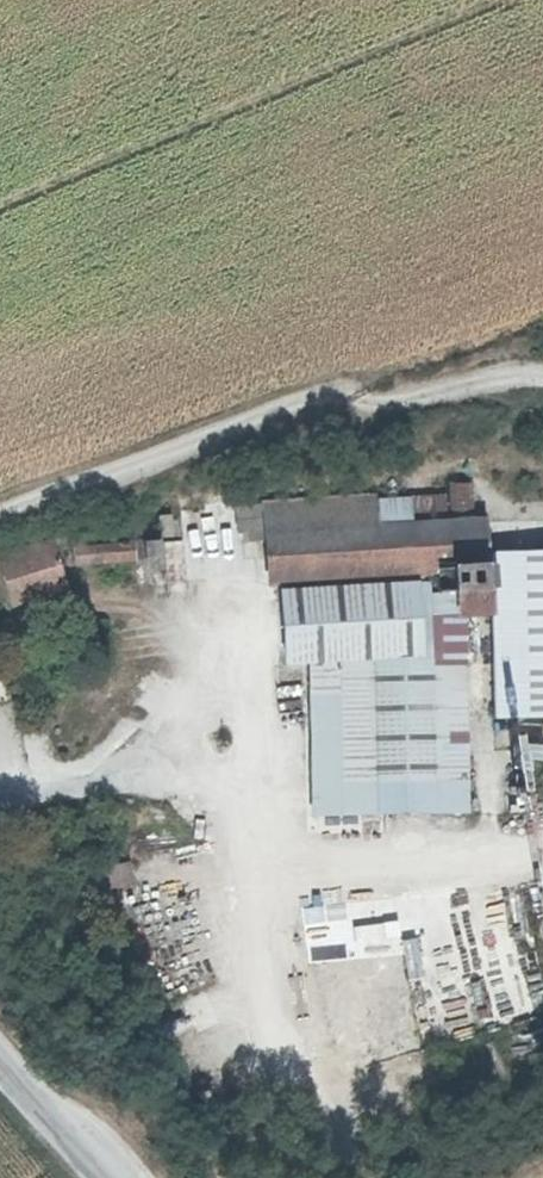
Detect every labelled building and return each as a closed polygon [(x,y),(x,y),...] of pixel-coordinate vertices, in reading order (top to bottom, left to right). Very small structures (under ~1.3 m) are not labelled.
[(414,519),(448,519),(448,496),(414,498),(414,519)] [(340,689),(340,704),(342,782),(471,778),(466,658),(424,660),(421,610),(487,608),(486,554),(483,518),(448,519),(414,519),(414,498),(264,504),(265,539),(266,584),(278,584),(280,661),(305,660),(307,691),(340,689)] [(265,539),(264,504),(236,506),(237,522),(240,522),(241,539),(265,539)] [(180,540),(179,515),(161,516),(162,541),(180,540)] [(0,554),(0,563),(10,601),(58,589),(45,542),(0,554)] [(68,545),(69,563),(108,561),(107,543),(68,545)] [(486,554),(487,608),(489,720),(542,719),(542,553),(486,554)] [(340,689),(307,691),(309,812),(472,809),(471,778),(342,782),(340,704),(340,689)] [(131,864),(102,866),(104,907),(134,905),(131,864)]
